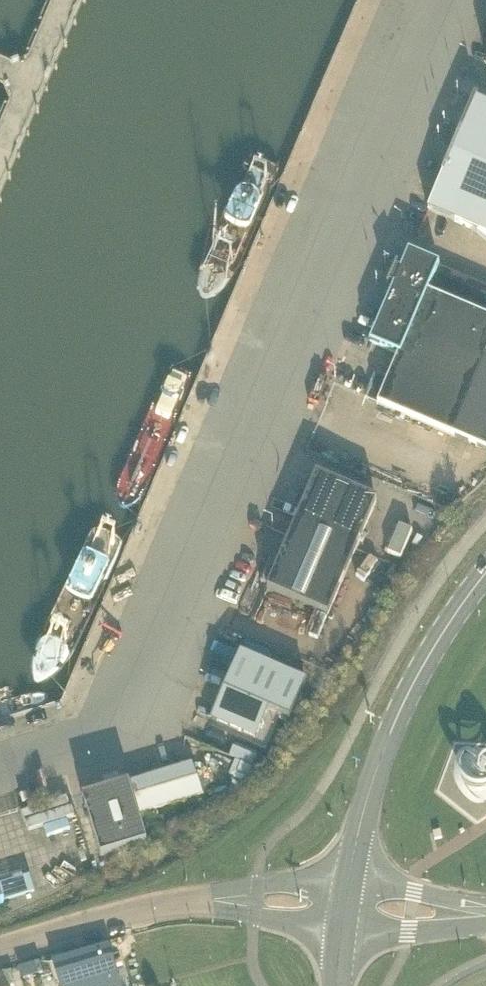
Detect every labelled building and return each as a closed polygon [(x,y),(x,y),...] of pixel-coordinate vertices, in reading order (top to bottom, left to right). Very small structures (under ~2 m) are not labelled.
[(476,101),(429,212),(485,236),(485,105),(476,101)] [(428,263),(427,267),(408,259),(386,311),(390,313),(385,325),(381,324),(372,344),(399,356),(389,381),(376,376),(366,400),(485,450),(485,287),(428,263)] [(329,616),(377,501),(316,476),(268,591),(329,616)] [(414,529),(401,524),(389,552),(402,557),(414,529)] [(291,721),(307,683),(242,655),(226,693),(231,696),(219,725),(257,742),(270,712),(291,721)] [(229,757),(252,766),(258,753),(234,743),(229,757)] [(203,797),(193,764),(131,785),(141,816),(203,797)] [(92,797),(112,859),(152,846),(141,816),(131,785),(92,797)] [(155,838),(165,835),(158,815),(148,818),(155,838)] [(0,887),(0,907),(5,905),(4,902),(35,893),(30,878),(0,887)] [(119,978),(117,979),(112,960),(113,959),(110,950),(63,964),(62,958),(53,961),(60,985),(121,985),(119,978)]
